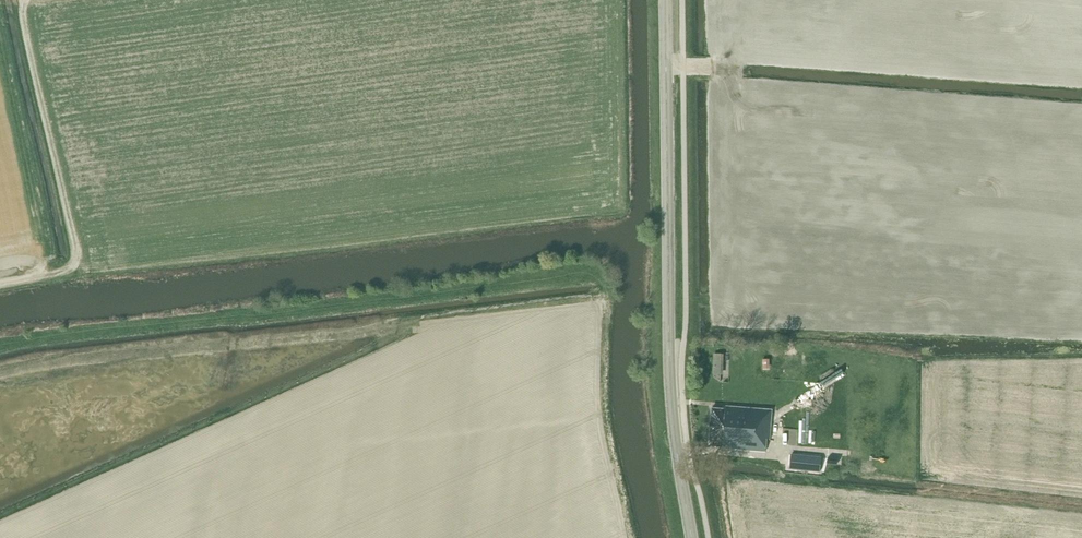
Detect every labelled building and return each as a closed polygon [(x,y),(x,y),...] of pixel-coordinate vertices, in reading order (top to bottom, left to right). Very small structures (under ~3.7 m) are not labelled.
[(723,376),(724,354),(716,354),(715,375),(723,376)] [(712,408),(709,446),(766,451),(767,439),(769,440),(772,409),(724,406),(724,409),(712,408)] [(791,468),(820,471),(821,457),(792,454),(791,468)]
